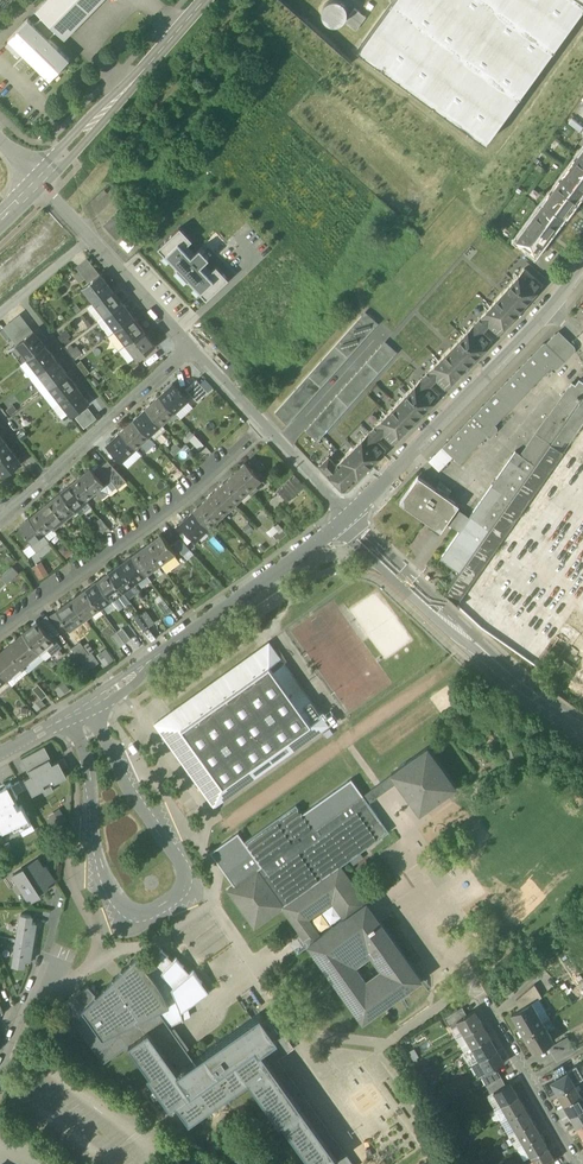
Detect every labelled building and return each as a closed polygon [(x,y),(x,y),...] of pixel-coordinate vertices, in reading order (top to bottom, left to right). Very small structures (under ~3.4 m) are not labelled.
[(41,17),(56,31),(64,39),(102,0),(46,0),(35,11),(41,17)] [(337,0),(332,0),(327,1),(322,8),(322,16),(326,22),(334,25),(341,23),(346,16),(346,8),(342,2),(337,0)] [(358,49),(486,142),(582,8),(582,0),(394,0),(358,49)] [(354,8),(345,22),(356,30),(366,17),(354,8)] [(49,39),(56,31),(41,17),(34,24),(49,39)] [(69,59),(49,39),(34,24),(28,18),(8,39),(25,55),(27,53),(37,63),(35,65),(50,79),(69,59)] [(557,184),(576,198),(582,189),(582,149),(576,159),(566,172),(557,184)] [(562,169),(566,172),(576,159),(572,156),(562,169)] [(549,195),(545,201),(564,215),(565,216),(577,199),(576,198),(557,184),(549,195)] [(541,198),(545,201),(549,195),(545,192),(541,198)] [(535,254),(564,215),(545,201),(535,214),(525,227),(516,240),(535,254)] [(103,224),(117,239),(131,226),(117,211),(103,224)] [(521,224),(525,227),(535,214),(532,211),(521,224)] [(192,240),(180,227),(158,248),(206,299),(228,279),(216,266),(208,274),(200,266),(209,258),(199,248),(191,256),(183,248),(192,240)] [(120,242),(128,251),(140,239),(132,231),(120,242)] [(85,278),(89,282),(99,274),(87,258),(76,266),(80,270),(85,278)] [(524,269),(479,319),(486,327),(488,325),(498,334),(542,285),(524,269)] [(79,283),(85,278),(80,270),(73,275),(79,283)] [(82,287),(93,302),(111,288),(100,274),(99,274),(89,282),(82,287)] [(122,303),(111,288),(93,302),(104,316),(122,303)] [(87,307),(97,321),(104,316),(93,302),(87,307)] [(133,317),(122,303),(104,316),(115,330),(133,317)] [(71,308),(75,313),(81,309),(76,304),(71,308)] [(365,312),(362,315),(375,327),(378,323),(365,312)] [(15,345),(33,331),(19,313),(1,327),(15,345)] [(362,315),(281,405),(294,418),(375,327),(362,315)] [(115,330),(104,316),(97,321),(108,335),(115,330)] [(144,331),(133,317),(115,330),(126,344),(144,331)] [(476,323),(484,330),(486,327),(479,319),(476,323)] [(484,330),(476,323),(426,374),(434,381),(436,379),(445,388),(491,341),(482,332),(484,330)] [(63,342),(68,338),(71,336),(67,330),(58,337),(62,342),(63,342)] [(107,336),(118,350),(126,344),(115,330),(108,335),(107,336)] [(15,345),(26,359),(44,346),(33,331),(15,345)] [(155,345),(144,331),(126,344),(137,359),(155,345)] [(543,343),(441,447),(451,457),(457,463),(485,435),(489,438),(495,432),(496,428),(496,426),(494,424),(551,366),(552,367),(555,368),(558,367),(572,353),(573,351),(574,348),(573,346),(566,338),(563,341),(555,334),(546,343),(545,342),(543,343)] [(384,341),(381,345),(394,356),(397,352),(384,341)] [(129,365),(137,359),(126,344),(118,350),(129,365)] [(66,349),(74,359),(83,353),(77,345),(74,348),(71,345),(66,349)] [(381,345),(336,395),(348,407),(394,356),(381,345)] [(55,360),(44,346),(26,359),(37,373),(55,360)] [(19,365),(30,379),(37,373),(26,359),(19,365)] [(66,374),(55,360),(37,373),(48,388),(66,374)] [(76,364),(85,376),(90,372),(81,361),(76,364)] [(130,373),(136,381),(146,373),(139,363),(130,370),(132,371),(130,373)] [(41,393),(48,388),(37,373),(30,379),(41,393)] [(77,388),(66,374),(48,388),(59,402),(77,388)] [(426,374),(423,377),(431,385),(434,381),(426,374)] [(429,387),(431,385),(423,377),(373,428),(381,436),(383,434),(392,443),(438,396),(429,387)] [(521,454),(534,463),(582,392),(582,382),(579,379),(575,385),(572,383),(548,418),(547,418),(521,454)] [(196,380),(191,385),(202,397),(207,392),(196,380)] [(173,383),(159,396),(174,412),(186,401),(187,399),(173,383)] [(202,397),(191,385),(186,390),(197,402),(202,397)] [(41,393),(52,407),(59,402),(48,388),(41,393)] [(88,402),(77,388),(59,402),(68,414),(70,416),(88,402)] [(458,572),(445,589),(443,592),(443,593),(456,605),(582,423),(582,392),(534,463),(458,572)] [(317,442),(348,407),(336,395),(305,431),(317,442)] [(159,396),(146,408),(161,424),(167,419),(174,412),(159,396)] [(193,408),(186,401),(174,412),(178,416),(181,419),(193,408)] [(61,419),(68,414),(59,402),(52,407),(61,419)] [(6,410),(10,416),(17,410),(13,405),(6,410)] [(83,427),(96,416),(87,405),(75,416),(83,427)] [(294,418),(281,405),(275,412),(287,425),(294,418)] [(146,408),(133,420),(148,436),(150,434),(161,424),(146,408)] [(171,423),(178,416),(174,412),(167,419),(171,423)] [(133,420),(120,432),(134,448),(140,443),(148,436),(133,420)] [(166,429),(161,424),(150,434),(155,440),(166,429)] [(373,428),(370,431),(378,439),(381,436),(373,428)] [(23,430),(17,435),(21,441),(27,436),(23,430)] [(376,441),(378,439),(370,431),(335,465),(328,458),(320,466),(344,490),(385,450),(376,441)] [(121,461),(134,448),(120,432),(106,445),(121,461)] [(203,444),(193,432),(188,437),(198,448),(203,444)] [(0,435),(0,455),(10,448),(0,435)] [(148,436),(140,443),(145,449),(153,442),(148,436)] [(438,471),(451,457),(441,447),(428,461),(438,471)] [(10,448),(0,455),(0,471),(3,476),(21,462),(10,448)] [(134,448),(121,461),(126,467),(140,454),(134,448)] [(516,450),(469,517),(461,528),(440,559),(458,572),(534,463),(521,454),(516,450)] [(111,478),(115,483),(123,477),(108,461),(101,466),(111,478)] [(246,463),(233,475),(247,491),(261,479),(246,463)] [(183,475),(173,464),(166,470),(176,481),(183,475)] [(93,491),(94,492),(111,478),(101,466),(94,472),(90,468),(81,475),(93,491)] [(81,475),(72,483),(85,500),(90,496),(89,494),(93,491),(81,475)] [(233,475),(220,487),(234,503),(247,491),(233,475)] [(286,502),(304,485),(294,475),(276,492),(286,502)] [(441,530),(448,519),(456,508),(459,504),(418,475),(400,501),(441,530)] [(126,481),(123,477),(115,483),(114,484),(116,486),(118,488),(126,481)] [(115,483),(111,478),(94,492),(99,498),(99,497),(101,499),(116,486),(114,484),(115,483)] [(72,483),(61,492),(74,508),(76,510),(80,507),(79,504),(85,500),(72,483)] [(220,487),(206,500),(221,516),(234,503),(220,487)] [(61,492),(50,501),(63,518),(64,519),(69,515),(69,513),(74,508),(61,492)] [(206,500),(193,512),(208,528),(221,516),(206,500)] [(50,501),(39,510),(51,525),(53,528),(58,525),(57,522),(63,518),(50,501)] [(469,517),(456,508),(448,519),(461,528),(469,517)] [(39,510),(29,518),(43,534),(47,530),(47,528),(51,525),(39,510)] [(194,540),(208,528),(193,512),(180,524),(194,540)] [(40,537),(43,534),(29,518),(20,525),(25,532),(24,533),(31,541),(36,537),(38,538),(40,537)] [(95,522),(103,532),(108,528),(100,518),(95,522)] [(47,530),(43,534),(48,540),(57,533),(53,528),(51,525),(47,528),(47,530)] [(146,545),(159,562),(165,558),(166,559),(174,554),(175,553),(174,552),(170,546),(167,542),(166,542),(161,534),(146,545)] [(36,537),(31,541),(29,542),(35,549),(44,542),(40,537),(38,538),(36,537)] [(179,538),(173,544),(178,550),(183,555),(189,549),(179,538)] [(146,545),(132,556),(144,573),(151,568),(152,569),(160,564),(159,562),(146,545)] [(179,562),(174,554),(166,559),(165,558),(159,562),(160,564),(166,572),(179,562)] [(132,556),(120,564),(133,581),(134,583),(138,580),(137,578),(144,573),(132,556)] [(38,578),(47,573),(41,560),(31,565),(38,578)] [(120,564),(109,572),(121,590),(122,591),(127,588),(126,586),(133,581),(120,564)] [(1,577),(7,584),(18,573),(12,566),(1,577)] [(109,572),(97,581),(110,598),(111,600),(113,598),(115,596),(114,595),(121,590),(109,572)] [(97,581),(86,589),(98,606),(99,608),(104,605),(103,603),(110,598),(97,581)] [(86,589),(71,600),(84,617),(85,618),(93,613),(92,611),(98,606),(86,589)] [(122,591),(121,590),(114,595),(115,596),(113,598),(120,607),(129,601),(122,591)] [(118,609),(120,607),(113,598),(111,600),(118,609)] [(158,602),(166,614),(172,610),(163,598),(158,602)] [(77,622),(84,617),(71,600),(57,610),(62,618),(65,622),(70,629),(78,623),(77,622)] [(48,617),(57,628),(65,622),(62,618),(57,610),(48,617)] [(146,611),(140,615),(148,627),(154,623),(146,611)] [(47,615),(38,622),(52,638),(59,632),(57,628),(48,617),(47,615)] [(143,631),(148,627),(140,615),(134,619),(143,631)] [(23,633),(38,651),(52,639),(52,638),(38,622),(37,621),(23,633)] [(569,646),(578,633),(567,624),(557,637),(569,646)] [(122,627),(117,631),(125,643),(130,639),(122,627)] [(119,647),(125,643),(117,631),(111,636),(119,647)] [(12,643),(7,647),(22,665),(38,651),(23,633),(16,639),(16,638),(11,642),(12,643)] [(53,637),(52,638),(52,639),(38,651),(45,660),(61,646),(53,637)] [(154,723),(214,806),(328,725),(269,641),(154,723)] [(71,648),(80,662),(87,657),(90,655),(80,642),(71,648)] [(6,678),(22,665),(7,647),(0,653),(0,652),(0,672),(6,678)] [(106,647),(96,652),(102,664),(112,659),(106,647)] [(93,666),(87,657),(80,662),(87,671),(93,666)] [(59,695),(68,688),(63,681),(54,688),(59,695)] [(33,688),(42,699),(47,694),(38,684),(33,688)] [(337,720),(330,710),(324,714),(331,724),(337,720)] [(44,746),(21,759),(28,772),(29,771),(50,760),(51,759),(44,746)] [(392,773),(397,780),(420,811),(455,786),(427,747),(392,773)] [(52,764),(50,760),(29,771),(31,775),(19,781),(24,789),(29,786),(33,794),(42,789),(45,795),(53,790),(50,784),(67,775),(63,768),(68,765),(64,757),(52,764)] [(392,773),(363,795),(368,802),(397,780),(392,773)] [(351,778),(302,813),(313,829),(362,794),(351,778)] [(0,788),(0,830),(1,831),(12,825),(14,830),(30,821),(21,805),(18,807),(14,798),(18,796),(16,793),(24,789),(19,781),(12,785),(10,782),(0,788)] [(282,907),(309,944),(319,936),(307,919),(332,901),(345,918),(366,903),(340,866),(388,831),(368,802),(363,795),(362,794),(313,829),(302,813),(296,804),(244,841),(262,866),(234,886),(228,890),(254,928),(282,907)] [(238,832),(210,852),(234,886),(262,866),(244,841),(238,832)] [(43,868),(37,859),(12,875),(29,901),(39,894),(38,892),(47,887),(45,885),(37,873),(43,868)] [(45,885),(53,879),(45,867),(43,868),(37,873),(45,885)] [(309,944),(345,995),(365,982),(352,963),(369,951),(382,970),(403,955),(366,903),(345,918),(319,936),(309,944)] [(21,914),(17,940),(33,942),(36,923),(31,922),(32,916),(21,914)] [(33,942),(17,940),(12,965),(24,967),(25,961),(29,961),(33,942)] [(161,949),(147,967),(154,976),(163,990),(170,1005),(158,1011),(169,1027),(182,1020),(182,1021),(183,1021),(183,1019),(188,1017),(186,1009),(209,992),(193,969),(190,972),(176,957),(173,960),(161,949)] [(403,955),(382,970),(365,982),(345,995),(363,1020),(420,979),(403,955)] [(169,1027),(158,1011),(170,1005),(163,990),(154,976),(147,967),(141,962),(135,957),(96,995),(88,987),(62,1005),(103,1062),(129,1044),(150,1074),(147,1076),(169,1107),(175,1102),(188,1122),(248,1080),(279,1124),(282,1122),(311,1163),(353,1163),(345,1154),(337,1159),(260,1050),(285,1032),(277,1021),(270,1027),(260,1013),(193,1060),(169,1027)] [(516,999),(521,1007),(531,1001),(531,1002),(538,998),(541,996),(534,983),(516,999)] [(538,998),(531,1002),(538,1014),(545,1010),(538,998)] [(543,1022),(538,1014),(531,1002),(531,1001),(521,1007),(511,1013),(523,1033),(543,1022)] [(443,1017),(448,1026),(457,1021),(456,1020),(467,1014),(462,1006),(443,1017)] [(457,1021),(464,1034),(482,1023),(474,1010),(467,1014),(456,1020),(457,1021)] [(549,1018),(545,1010),(538,1014),(543,1022),(549,1018)] [(543,1022),(523,1033),(534,1052),(553,1040),(543,1022)] [(464,1034),(472,1047),(490,1036),(482,1023),(464,1034)] [(472,1047),(479,1059),(497,1049),(490,1036),(472,1047)] [(567,1037),(561,1040),(565,1046),(570,1043),(567,1037)] [(549,1047),(556,1060),(574,1050),(570,1043),(565,1046),(561,1040),(549,1047)] [(505,1062),(497,1049),(479,1059),(487,1073),(496,1068),(505,1062)] [(553,1070),(558,1077),(567,1072),(563,1065),(553,1070)] [(575,1067),(567,1072),(573,1084),(582,1079),(575,1067)] [(481,1076),(486,1084),(500,1075),(496,1068),(487,1073),(481,1076)] [(573,1084),(567,1072),(558,1077),(551,1081),(558,1093),(573,1084)] [(505,1084),(500,1075),(486,1084),(491,1092),(493,1091),(505,1084)] [(493,1091),(501,1104),(517,1095),(510,1081),(505,1084),(493,1091)] [(579,1094),(573,1084),(558,1093),(563,1103),(579,1094)] [(582,1107),(582,1100),(579,1094),(563,1103),(570,1114),(582,1107)] [(501,1104),(509,1117),(525,1108),(517,1095),(501,1104)] [(570,1114),(577,1126),(582,1122),(582,1107),(570,1114)] [(509,1117),(516,1130),(533,1121),(525,1108),(509,1117)] [(516,1130),(524,1143),(540,1134),(533,1121),(516,1130)] [(524,1143),(531,1156),(548,1146),(540,1134),(524,1143)] [(336,1157),(343,1153),(333,1137),(326,1142),(336,1157)] [(548,1146),(531,1156),(536,1163),(548,1163),(555,1160),(548,1146)]
